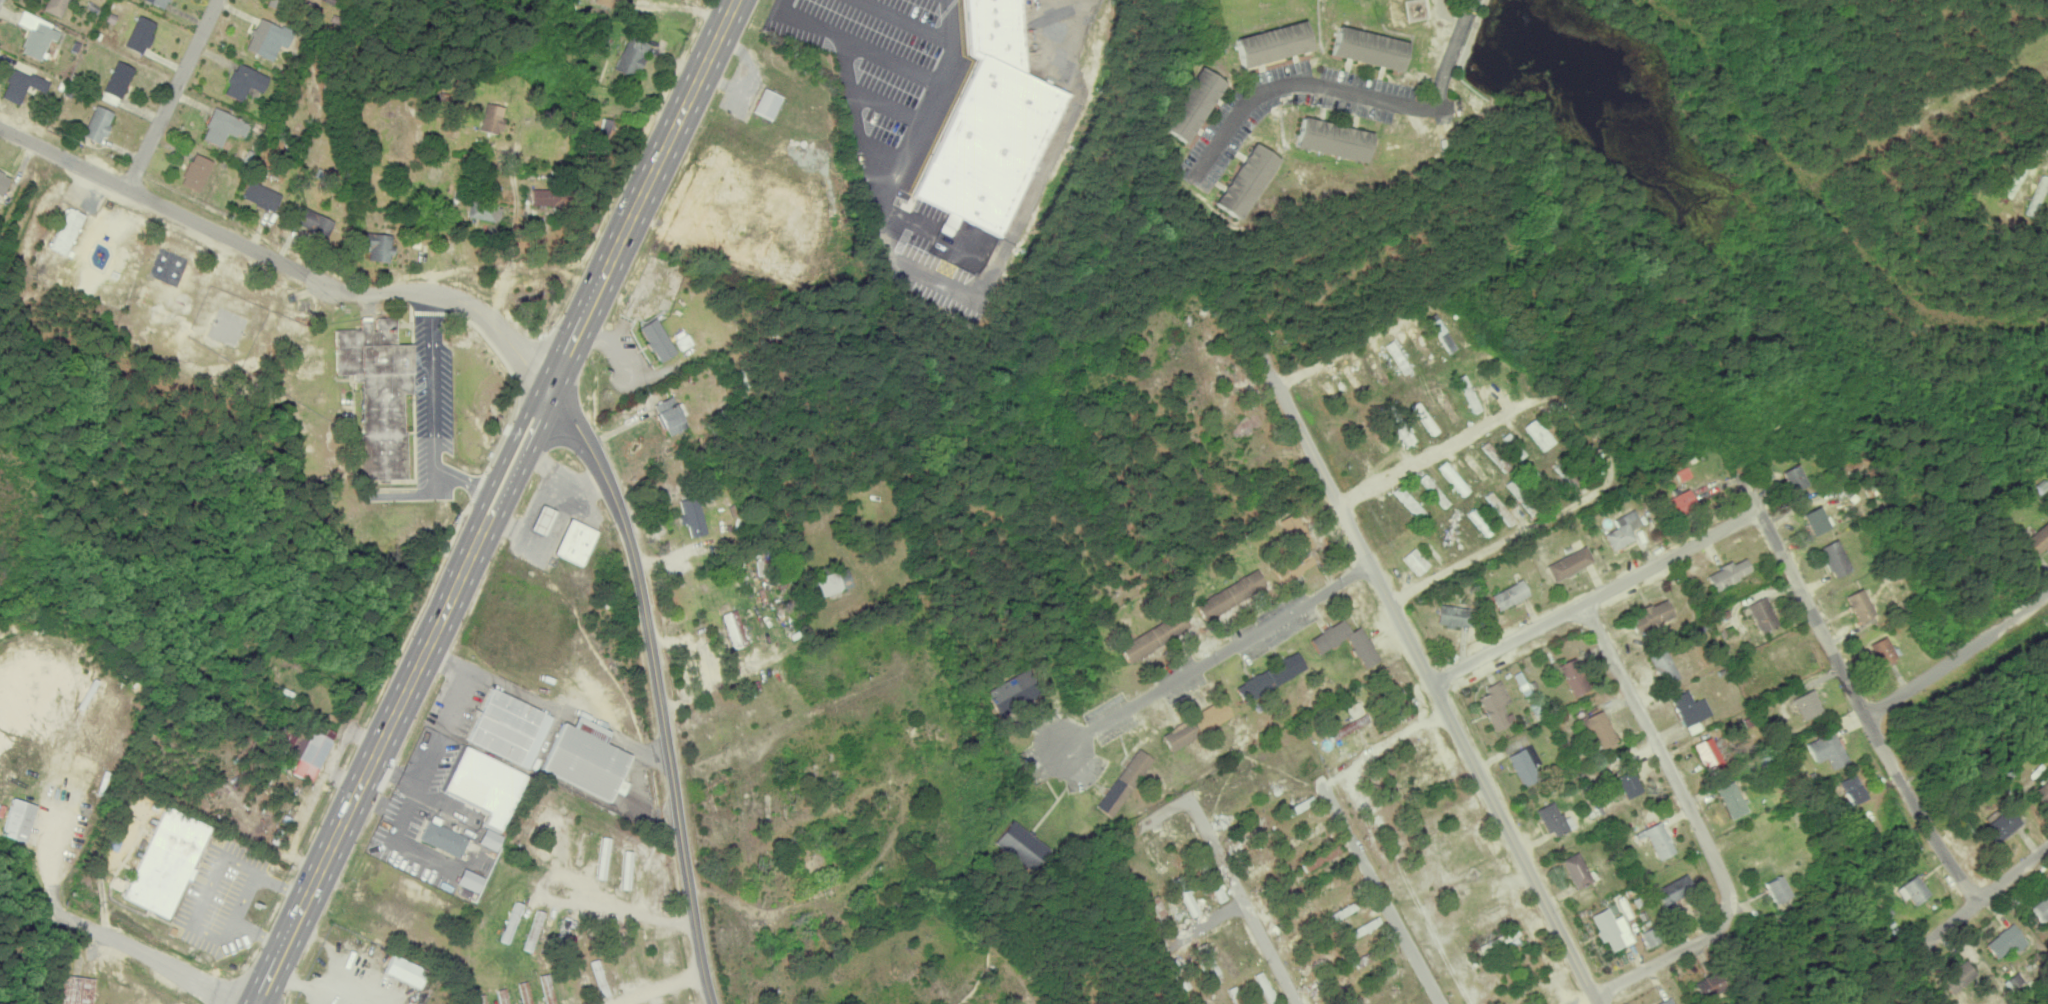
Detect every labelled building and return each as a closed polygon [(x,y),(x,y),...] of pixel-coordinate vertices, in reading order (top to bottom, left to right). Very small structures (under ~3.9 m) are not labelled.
[(62,18),(68,0),(47,0),(43,11),(62,18)] [(167,8),(169,0),(141,0),(167,8)] [(266,5),(283,12),(287,0),(268,0),(266,5)] [(915,198),(1003,236),(1064,91),(1019,73),(1027,0),(964,0),(959,51),(974,57),(915,198)] [(52,24),(23,11),(17,23),(30,29),(20,52),(40,61),(50,39),(55,42),(60,32),(50,28),(52,24)] [(143,54),(156,23),(138,15),(124,46),(143,54)] [(272,61),(279,45),(287,48),(293,33),(258,18),(245,50),(272,61)] [(1234,38),(1242,67),(1312,50),(1304,20),(1234,38)] [(1402,71),(1408,41),(1338,26),(1331,56),(1402,71)] [(649,44),(628,36),(614,70),(635,78),(649,44)] [(100,98),(117,105),(134,68),(116,60),(100,98)] [(242,102),(248,87),(262,93),(269,77),(236,63),(223,94),(242,102)] [(1224,81),(1197,66),(1161,128),(1187,144),(1224,81)] [(19,105),(28,85),(45,93),(49,83),(13,67),(0,97),(19,105)] [(771,120),(782,97),(764,88),(753,111),(771,120)] [(486,103),(479,130),(499,135),(506,108),(486,103)] [(100,144),(114,113),(96,105),(82,136),(100,144)] [(244,139),(250,124),(214,108),(201,139),(220,148),(228,132),(244,139)] [(1295,147),(1366,162),(1372,132),(1301,117),(1295,147)] [(598,142),(608,144),(614,120),(603,118),(598,142)] [(1278,159),(1252,142),(1214,203),(1240,220),(1278,159)] [(213,162),(194,153),(180,184),(198,192),(213,162)] [(0,172),(0,195),(3,196),(10,175),(0,172)] [(2042,175),(2026,213),(2034,217),(2047,182),(2047,177),(2042,175)] [(241,198),(273,212),(281,194),(249,180),(241,198)] [(531,205),(564,206),(565,190),(532,189),(531,205)] [(502,206),(471,198),(466,216),(498,224),(502,206)] [(293,222),(325,239),(334,222),(302,205),(293,222)] [(49,247),(64,255),(85,215),(69,207),(49,247)] [(944,224),(955,228),(960,218),(948,213),(944,224)] [(356,247),(369,247),(368,261),(392,262),(393,234),(357,233),(356,247)] [(1425,318),(1448,353),(1456,348),(1433,313),(1425,318)] [(362,479),(406,479),(405,394),(413,394),(413,344),(397,344),(397,318),(374,318),(374,317),(360,317),(361,329),(335,330),(336,375),(354,375),(354,382),(361,381),(362,479)] [(659,363),(676,352),(655,317),(638,328),(659,363)] [(1435,361),(1413,325),(1405,329),(1427,366),(1435,361)] [(1404,374),(1411,370),(1390,340),(1384,345),(1404,374)] [(1382,386),(1390,381),(1376,357),(1368,362),(1382,386)] [(1457,377),(1474,413),(1481,410),(1464,374),(1457,377)] [(1320,385),(1336,406),(1343,400),(1327,379),(1320,385)] [(1452,425),(1460,421),(1441,383),(1432,387),(1452,425)] [(668,436),(687,427),(672,396),(654,404),(668,436)] [(1412,406),(1431,436),(1438,431),(1418,401),(1412,406)] [(1523,427),(1543,450),(1555,441),(1535,417),(1523,427)] [(1414,441),(1404,423),(1396,427),(1406,446),(1414,441)] [(1512,465),(1485,441),(1479,447),(1506,472),(1512,465)] [(1463,454),(1481,482),(1487,478),(1470,450),(1463,454)] [(1437,467),(1462,496),(1469,490),(1444,461),(1437,467)] [(1782,472),(1792,493),(1808,485),(1797,464),(1782,472)] [(1429,516),(1399,484),(1392,491),(1422,522),(1429,516)] [(1666,498),(1674,516),(1696,507),(1688,489),(1666,498)] [(1485,496),(1510,526),(1516,521),(1491,491),(1485,496)] [(707,533),(697,496),(679,500),(683,515),(678,516),(680,524),(687,523),(691,537),(707,533)] [(1830,527),(1818,505),(1802,514),(1814,536),(1830,527)] [(530,529),(542,534),(552,511),(541,506),(530,529)] [(1466,514),(1487,536),(1493,529),(1473,508),(1466,514)] [(1611,550),(1636,540),(1632,530),(1641,526),(1634,510),(1613,518),(1617,528),(1604,533),(1611,550)] [(1278,520),(1297,554),(1272,568),(1281,583),(1323,560),(1295,511),(1278,520)] [(554,554),(581,566),(597,531),(569,519),(554,554)] [(2045,522),(2021,544),(2033,557),(2047,544),(2047,526),(2045,522)] [(1819,548),(1835,579),(1852,569),(1836,539),(1819,548)] [(1545,565),(1553,582),(1594,562),(1586,546),(1545,565)] [(1402,558),(1418,575),(1430,564),(1413,547),(1402,558)] [(1752,573),(1745,558),(1733,564),(1732,562),(1707,574),(1715,590),(1752,573)] [(821,597),(852,587),(847,568),(815,578),(821,597)] [(1194,604),(1204,621),(1266,586),(1256,569),(1194,604)] [(1490,595),(1498,611),(1529,596),(1522,580),(1490,595)] [(1845,597),(1859,623),(1875,614),(1862,588),(1845,597)] [(1779,625),(1766,596),(1748,605),(1762,633),(1779,625)] [(1640,609),(1643,615),(1631,620),(1636,633),(1674,617),(1667,598),(1640,609)] [(1437,625),(1463,628),(1464,610),(1439,608),(1437,625)] [(731,649),(746,646),(738,610),(723,613),(731,649)] [(1317,654),(1346,638),(1364,669),(1379,660),(1360,626),(1349,632),(1342,619),(1309,638),(1317,654)] [(1118,646),(1128,664),(1174,639),(1164,621),(1118,646)] [(1870,644),(1882,667),(1898,659),(1887,636),(1870,644)] [(1679,678),(1665,648),(1648,656),(1663,686),(1679,678)] [(1306,670),(1298,652),(1265,666),(1272,685),(1306,670)] [(1558,665),(1574,697),(1588,690),(1573,658),(1558,665)] [(986,691),(1000,717),(1014,710),(1012,707),(1038,694),(1026,670),(986,691)] [(1234,685),(1242,702),(1273,688),(1265,671),(1234,685)] [(1513,674),(1525,696),(1532,693),(1520,671),(1513,674)] [(1394,705),(1404,700),(1394,680),(1384,684),(1394,705)] [(1484,687),(1487,693),(1478,698),(1494,731),(1512,722),(1504,704),(1510,701),(1500,680),(1484,687)] [(468,741),(530,768),(553,715),(491,689),(468,741)] [(1705,697),(1693,702),(1688,690),(1671,696),(1683,726),(1712,715),(1705,697)] [(1794,698),(1803,720),(1824,712),(1815,690),(1794,698)] [(1169,750),(1233,717),(1224,700),(1159,732),(1169,750)] [(1346,724),(1348,730),(1368,722),(1361,701),(1347,706),(1353,721),(1346,724)] [(1617,742),(1603,710),(1578,721),(1584,735),(1593,731),(1601,749),(1617,742)] [(541,771),(609,800),(614,790),(625,795),(630,783),(620,779),(630,754),(605,744),(611,731),(577,716),(572,726),(562,722),(541,771)] [(312,783),(332,743),(286,721),(274,746),(299,758),(291,773),(312,783)] [(335,733),(315,725),(313,731),(333,739),(335,733)] [(1808,743),(1818,763),(1828,758),(1834,770),(1850,762),(1835,730),(1808,743)] [(1726,749),(1718,733),(1694,745),(1707,770),(1726,760),(1721,752),(1726,749)] [(1539,780),(1533,766),(1540,763),(1532,744),(1508,754),(1521,787),(1539,780)] [(1429,752),(1425,745),(1388,762),(1391,770),(1429,752)] [(443,793),(488,812),(482,825),(502,833),(527,774),(463,746),(443,793)] [(1151,758),(1135,748),(1096,807),(1112,818),(1151,758)] [(1440,778),(1436,769),(1397,785),(1400,794),(1440,778)] [(1643,791),(1633,769),(1614,778),(1625,800),(1643,791)] [(1841,780),(1851,805),(1867,799),(1857,774),(1841,780)] [(1718,788),(1730,819),(1748,812),(1735,781),(1718,788)] [(2047,806),(2047,782),(2036,782),(2036,806),(2047,806)] [(1315,803),(1312,796),(1282,811),(1285,818),(1315,803)] [(24,842),(36,806),(11,798),(0,833),(0,834),(24,842)] [(1552,831),(1555,836),(1575,827),(1568,813),(1561,817),(1553,801),(1536,809),(1547,833),(1552,831)] [(124,899),(169,918),(185,878),(189,880),(211,826),(162,806),(124,899)] [(1983,828),(1997,844),(2019,824),(2005,808),(1983,828)] [(460,858),(469,839),(428,820),(418,840),(460,858)] [(1033,871),(1050,848),(1012,820),(995,843),(1033,871)] [(1164,824),(1174,852),(1181,849),(1171,821),(1164,824)] [(1658,860),(1674,853),(1661,821),(1634,833),(1639,845),(1650,841),(1658,860)] [(504,836),(486,828),(479,842),(497,851),(504,836)] [(605,880),(611,839),(602,837),(596,878),(605,880)] [(1341,852),(1336,844),(1301,865),(1306,873),(1341,852)] [(631,889),(632,850),(623,850),(621,889),(631,889)] [(1562,858),(1575,889),(1592,882),(1579,851),(1562,858)] [(1279,868),(1275,859),(1248,870),(1252,880),(1279,868)] [(1901,900),(1907,896),(1912,905),(1928,895),(1916,874),(1894,887),(1901,900)] [(1656,887),(1663,905),(1694,893),(1687,875),(1656,887)] [(1791,897),(1783,875),(1767,882),(1775,903),(1791,897)] [(1226,899),(1215,876),(1207,879),(1218,902),(1226,899)] [(1319,897),(1336,887),(1332,879),(1315,889),(1319,897)] [(1198,914),(1185,882),(1177,885),(1190,917),(1198,914)] [(1164,931),(1172,928),(1158,895),(1150,899),(1164,931)] [(501,941),(510,944),(521,903),(512,901),(501,941)] [(1355,909),(1352,902),(1329,915),(1333,921),(1355,909)] [(1622,915),(1613,919),(1607,907),(1590,915),(1602,942),(1607,940),(1612,951),(1634,941),(1622,915)] [(546,912),(537,909),(523,949),(532,952),(546,912)] [(1382,924),(1378,916),(1345,933),(1348,941),(1382,924)] [(2016,951),(2027,943),(2012,923),(1984,944),(1995,959),(2012,946),(2016,951)] [(1658,943),(1652,928),(1642,932),(1647,947),(1658,943)] [(1223,980),(1206,942),(1197,946),(1215,984),(1223,980)] [(1339,957),(1336,949),(1299,968),(1303,976),(1339,957)] [(419,988),(427,970),(392,954),(384,972),(419,988)] [(1951,994),(1977,975),(1965,960),(1940,980),(1951,994)] [(1277,1003),(1262,971),(1255,974),(1269,1003),(1276,1003),(1277,1003)] [(1694,982),(1703,1001),(1726,990),(1718,972),(1694,982)] [(2014,991),(2025,983),(2017,972),(2005,980),(2014,991)] [(546,1003),(556,1003),(549,973),(539,975),(546,1003)] [(95,979),(57,974),(52,1003),(92,1003),(95,979)] [(1352,984),(1348,976),(1324,986),(1327,994),(1352,984)] [(523,1003),(533,1003),(528,981),(518,983),(523,1003)] [(1235,985),(1229,988),(1236,1003),(1243,1003),(1235,985)] [(499,1003),(509,1003),(505,988),(495,990),(499,1003)] [(1206,991),(1198,995),(1203,1003),(1213,1003),(1206,991)] [(476,1003),(486,1003),(484,994),(475,996),(476,1003)] [(1371,1002),(1367,994),(1348,1003),(1368,1003),(1371,1002)]
